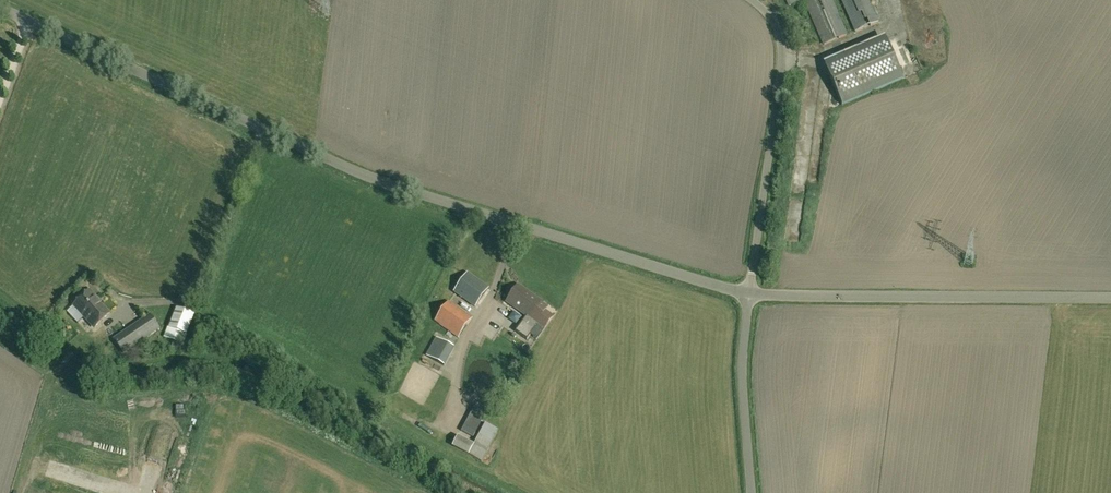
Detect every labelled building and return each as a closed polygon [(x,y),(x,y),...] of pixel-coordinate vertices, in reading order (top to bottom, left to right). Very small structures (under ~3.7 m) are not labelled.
[(833,0),(804,0),(823,45),(847,35),(833,0)] [(869,0),(842,0),(855,32),(879,22),(869,0)] [(904,79),(886,37),(825,63),(843,105),(904,79)] [(468,273),(454,292),(475,307),(488,288),(468,273)] [(542,303),(542,302),(519,285),(507,301),(527,315),(515,331),(527,339),(539,324),(545,329),(553,317),(546,311),(548,308),(542,303)] [(109,314),(100,304),(101,303),(90,291),(74,305),(95,328),(109,314)] [(458,337),(472,318),(450,302),(436,321),(458,337)] [(185,333),(193,315),(178,309),(170,327),(185,333)] [(124,353),(160,328),(150,314),(114,338),(124,353)] [(482,461),(499,430),(486,423),(474,445),(458,437),(453,446),(482,461)]
